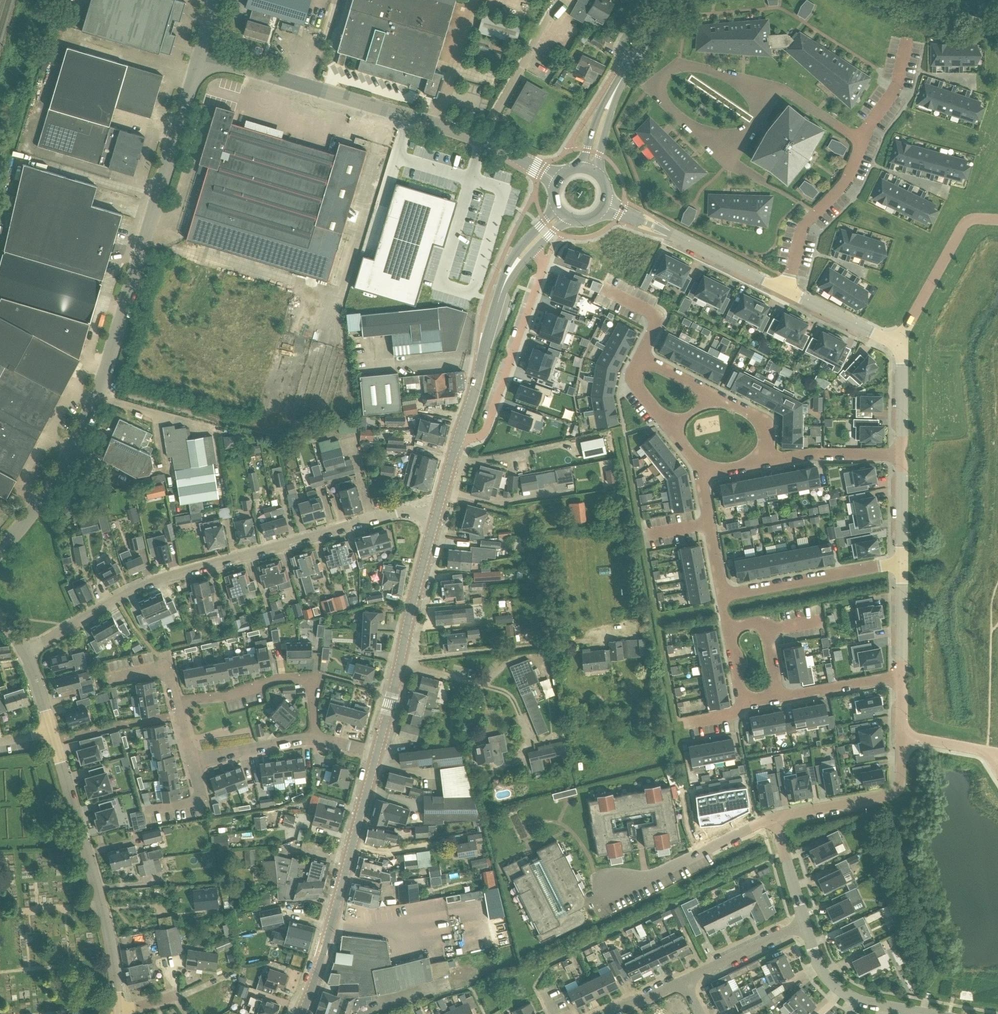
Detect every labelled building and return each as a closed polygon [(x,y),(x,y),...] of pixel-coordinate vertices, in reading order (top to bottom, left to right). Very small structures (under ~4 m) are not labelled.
[(159,53),(159,51),(170,54),(176,35),(171,33),(174,20),(180,21),(185,2),(179,0),(90,0),(82,31),(159,53)] [(246,34),(246,37),(258,41),(258,38),(267,41),(271,27),(268,26),(272,15),(304,24),(311,0),(248,0),(246,7),(254,9),(250,21),(248,20),(244,34),(246,34)] [(337,50),(341,51),(347,53),(361,58),(358,70),(424,90),(423,93),(437,97),(444,74),(434,71),(445,35),(401,23),(405,10),(370,0),(352,0),(337,50)] [(405,10),(401,23),(445,35),(455,0),(370,0),(405,10)] [(570,15),(583,22),(589,11),(598,16),(596,20),(603,24),(613,6),(602,0),(603,0),(578,0),(570,15)] [(477,32),(515,43),(521,25),(483,14),(477,32)] [(769,54),(769,52),(769,49),(786,47),(787,48),(786,49),(789,51),(790,51),(798,58),(798,59),(801,61),(809,68),(809,69),(812,71),(820,78),(820,79),(823,81),(833,90),(845,101),(846,101),(850,105),(852,103),(853,102),(858,92),(859,93),(861,89),(867,80),(868,78),(866,77),(857,71),(851,67),(841,61),(838,59),(828,53),(829,53),(825,50),(825,51),(816,45),(816,44),(812,42),(803,36),(799,34),(794,40),(786,34),(775,35),(775,34),(767,35),(766,24),(767,24),(766,21),(764,22),(753,22),(748,22),(748,23),(745,23),(743,23),(732,24),(728,24),(728,25),(717,25),(712,26),(699,27),(698,49),(704,49),(715,50),(726,51),(730,51),(741,52),(751,53),(756,53),(763,54),(763,53),(769,54)] [(577,42),(582,46),(589,36),(584,33),(580,39),(579,38),(577,42)] [(595,34),(593,37),(590,42),(600,48),(605,41),(595,34)] [(932,44),(932,65),(933,65),(933,71),(937,71),(937,65),(945,65),(947,65),(947,44),(932,44)] [(945,65),(945,71),(949,71),(949,65),(959,65),(962,65),(962,44),(947,44),(947,65),(945,65)] [(959,65),(959,71),(963,71),(963,65),(974,65),(976,65),(976,58),(980,55),(976,51),(976,44),(962,44),(962,65),(959,65)] [(52,99),(113,117),(115,107),(150,118),(163,76),(68,47),(52,99)] [(341,51),(337,64),(344,66),(347,53),(341,51)] [(574,75),(592,83),(594,79),(595,79),(598,72),(601,74),(605,66),(582,55),(578,63),(576,69),(574,75)] [(539,65),(539,77),(552,76),(551,64),(539,65)] [(925,84),(919,103),(933,108),(939,88),(937,88),(930,85),(932,79),(928,78),(926,84),(925,84)] [(512,109),(530,120),(546,93),(528,82),(512,109)] [(939,88),(933,108),(947,113),(953,93),(951,92),(941,89),(943,83),(939,82),(937,88),(939,88)] [(953,93),(947,113),(961,117),(967,98),(965,97),(955,94),(957,88),(953,86),(951,92),(953,93)] [(967,98),(961,117),(975,122),(977,115),(980,116),(982,110),(979,109),(981,102),(979,101),(969,98),(971,92),(967,91),(965,97),(967,98)] [(113,117),(52,99),(38,147),(134,175),(145,136),(110,126),(113,117)] [(187,239),(327,281),(366,150),(340,142),(336,154),(230,123),(234,111),(214,105),(197,162),(209,165),(187,239)] [(754,160),(767,168),(766,170),(770,173),(772,171),(784,181),(785,181),(785,180),(789,175),(791,176),(804,160),(803,159),(807,153),(809,154),(819,136),(816,135),(820,128),(820,129),(821,128),(807,120),(808,117),(804,114),(802,117),(790,107),(785,114),(782,111),(769,128),(772,129),(768,135),(765,134),(755,152),(758,153),(754,160)] [(636,133),(682,189),(705,172),(650,119),(636,133)] [(354,142),(365,146),(367,141),(355,137),(354,142)] [(892,161),(890,167),(894,168),(896,162),(903,164),(906,165),(911,145),(897,141),(891,161),(892,161)] [(903,164),(902,170),(906,172),(907,166),(917,168),(920,169),(925,149),(911,145),(906,165),(903,164)] [(917,168),(916,174),(920,175),(921,169),(932,172),(934,173),(939,153),(925,149),(920,169),(917,168)] [(932,172),(930,178),(934,179),(936,173),(946,176),(948,177),(953,157),(939,153),(934,173),(932,172)] [(946,176),(944,182),(948,183),(950,177),(960,180),(962,181),(964,174),(967,174),(968,169),(966,168),(968,161),(953,157),(948,177),(946,176)] [(6,253),(101,280),(101,279),(103,279),(122,214),(92,205),(97,186),(24,164),(5,250),(7,251),(6,253)] [(883,179),(874,198),(887,204),(896,186),(894,185),(887,181),(890,176),(886,174),(883,180),(883,179)] [(458,197),(396,179),(374,257),(363,254),(354,286),(415,304),(418,294),(433,244),(443,247),(458,197)] [(896,186),(887,204),(900,211),(909,192),(907,191),(898,187),(900,181),(897,179),(894,185),(896,186)] [(909,192),(900,211),(913,217),(922,198),(920,197),(911,193),(913,187),(910,185),(907,191),(909,192)] [(922,198),(913,217),(926,223),(930,217),(932,218),(935,213),(932,211),(935,205),(933,204),(924,199),(927,194),(923,192),(920,197),(922,198)] [(709,215),(766,225),(771,198),(710,196),(709,215)] [(689,216),(693,208),(689,206),(683,213),(689,216)] [(689,216),(694,219),(697,210),(693,208),(689,216)] [(689,216),(685,224),(689,226),(694,219),(689,216)] [(836,249),(834,255),(838,257),(840,251),(847,253),(849,254),(855,234),(841,230),(835,249),(836,249)] [(847,253),(845,259),(849,260),(851,254),(861,257),(863,258),(869,238),(855,234),(849,254),(847,253)] [(861,257),(859,263),(863,265),(865,259),(875,262),(877,262),(879,256),(883,254),(881,250),(883,243),(869,238),(863,258),(861,257)] [(568,251),(564,263),(576,267),(574,272),(586,277),(588,271),(584,269),(588,258),(568,251)] [(6,253),(6,254),(4,254),(0,266),(0,295),(2,296),(91,322),(102,283),(100,282),(101,280),(6,253)] [(668,279),(678,259),(672,255),(671,258),(665,255),(660,266),(654,264),(648,275),(654,278),(653,279),(665,285),(667,281),(668,279)] [(685,262),(678,259),(668,279),(667,281),(679,287),(678,289),(684,292),(690,281),(684,278),(690,267),(684,264),(685,262)] [(829,268),(819,286),(831,294),(842,276),(840,275),(833,271),(837,266),(833,263),(830,269),(829,268)] [(842,276),(831,294),(844,301),(854,284),(852,282),(843,277),(847,272),(843,269),(840,275),(842,276)] [(559,275),(555,287),(575,294),(579,282),(584,284),(586,278),(574,274),(572,280),(559,275)] [(694,297),(705,303),(717,280),(717,279),(711,276),(710,279),(704,276),(698,287),(693,284),(687,296),(693,299),(694,297)] [(650,280),(644,277),(639,287),(645,290),(650,280)] [(854,284),(844,301),(856,309),(860,303),(864,302),(863,297),(867,291),(865,290),(856,285),(859,279),(856,277),(852,282),(854,284)] [(717,280),(705,303),(717,309),(716,311),(722,314),(728,302),(723,299),(728,288),(722,285),(723,283),(717,279),(717,280)] [(198,300),(201,289),(195,287),(191,298),(198,300)] [(555,287),(551,298),(564,303),(562,308),(578,314),(579,308),(576,307),(580,295),(575,294),(555,287)] [(739,315),(746,318),(756,298),(750,295),(749,297),(743,294),(738,305),(732,303),(727,314),(732,317),(737,319),(739,315)] [(43,430),(51,416),(52,417),(56,410),(54,409),(81,359),(80,358),(91,322),(2,296),(0,300),(0,407),(43,430)] [(756,298),(746,318),(745,321),(757,327),(756,329),(762,332),(768,320),(762,318),(768,306),(762,303),(763,301),(756,298)] [(347,313),(348,330),(362,329),(363,336),(392,334),(394,356),(456,350),(467,312),(447,306),(361,314),(360,312),(347,313)] [(547,312),(543,323),(562,330),(567,332),(571,320),(573,314),(561,310),(559,316),(547,312)] [(774,330),(787,337),(797,316),(789,313),(788,315),(784,312),(778,323),(772,320),(766,332),(772,335),(774,330)] [(797,316),(787,337),(785,341),(802,349),(808,338),(802,335),(807,324),(802,322),(803,320),(797,316)] [(543,323),(539,335),(551,339),(549,345),(561,349),(563,343),(567,332),(562,330),(543,323)] [(600,328),(606,332),(609,326),(603,323),(600,328)] [(619,323),(612,335),(630,345),(637,332),(619,323)] [(805,351),(823,360),(835,335),(828,332),(827,334),(822,332),(817,342),(811,339),(805,351)] [(664,354),(669,356),(678,338),(668,333),(659,351),(664,354)] [(606,346),(605,348),(623,357),(630,345),(612,335),(606,346)] [(835,335),(823,360),(833,365),(831,369),(839,373),(846,357),(840,354),(845,343),(841,341),(842,339),(838,337),(835,335)] [(676,359),(679,361),(688,342),(678,338),(669,356),(674,359),(674,358),(676,359)] [(698,347),(688,342),(679,361),(680,361),(688,366),(698,347)] [(760,343),(756,350),(768,356),(771,348),(760,343)] [(741,346),(738,352),(744,355),(747,349),(741,346)] [(534,348),(530,360),(550,367),(554,369),(558,357),(560,351),(548,347),(546,353),(534,348)] [(688,366),(698,371),(707,352),(698,347),(688,366)] [(604,350),(597,363),(616,370),(623,357),(605,348),(604,350)] [(703,373),(708,376),(717,357),(707,352),(698,371),(703,373)] [(844,371),(860,385),(867,377),(869,379),(874,372),(873,371),(877,366),(872,362),(874,361),(868,355),(858,366),(853,361),(844,371)] [(712,378),(718,381),(727,362),(717,357),(708,376),(712,378)] [(530,360),(526,371),(538,376),(536,382),(552,387),(554,381),(550,380),(554,369),(550,367),(530,360)] [(595,377),(594,379),(614,383),(616,370),(597,363),(595,377)] [(735,390),(735,389),(743,373),(733,368),(724,384),(735,390)] [(782,375),(789,378),(792,372),(785,368),(782,375)] [(447,372),(448,381),(463,380),(462,371),(447,372)] [(738,391),(745,394),(753,378),(754,376),(744,371),(743,373),(735,389),(738,391)] [(397,372),(360,376),(364,414),(401,410),(397,372)] [(448,381),(447,372),(423,374),(425,394),(422,394),(423,404),(443,402),(443,393),(442,390),(447,390),(449,390),(448,381)] [(796,378),(803,383),(806,379),(799,373),(796,378)] [(762,383),(763,381),(754,376),(753,378),(745,394),(754,399),(755,398),(757,394),(762,383)] [(594,382),(592,396),(612,395),(614,383),(594,379),(594,382)] [(755,398),(754,399),(764,404),(768,395),(772,387),(773,386),(774,384),(764,379),(763,381),(762,383),(757,394),(755,398)] [(464,388),(463,380),(448,381),(449,390),(455,389),(464,388)] [(521,385),(517,397),(536,404),(540,392),(545,394),(547,388),(535,384),(533,390),(521,385)] [(764,404),(773,409),(783,391),(773,386),(772,387),(768,395),(764,404)] [(443,393),(443,402),(456,401),(455,389),(449,390),(447,390),(442,390),(443,393)] [(784,389),(783,391),(773,409),(783,414),(801,402),(792,398),(794,394),(784,389)] [(869,410),(883,410),(883,402),(881,402),(881,396),(874,396),(874,394),(865,393),(865,396),(863,396),(863,389),(856,391),(856,396),(856,417),(869,417),(869,410)] [(612,395),(592,396),(594,411),(595,413),(615,409),(612,395)] [(801,414),(801,402),(783,414),(783,424),(803,425),(803,414),(801,414)] [(403,406),(405,415),(417,413),(415,403),(403,406)] [(43,430),(0,407),(0,494),(7,498),(17,479),(43,430)] [(512,410),(508,422),(528,429),(532,417),(536,419),(538,413),(526,408),(524,414),(512,410)] [(615,409),(595,413),(595,415),(598,427),(617,423),(615,409)] [(386,416),(385,424),(404,424),(405,417),(402,417),(386,416)] [(120,419),(112,436),(140,449),(147,431),(120,419)] [(426,429),(445,434),(447,426),(421,419),(418,428),(426,431),(426,429)] [(868,426),(869,419),(853,419),(853,426),(855,426),(855,440),(866,440),(866,442),(874,442),(874,440),(880,440),(880,434),(883,434),(883,426),(868,426)] [(783,424),(782,435),(803,436),(803,425),(783,424)] [(189,445),(188,439),(186,427),(176,428),(175,425),(163,427),(167,450),(189,445)] [(302,427),(306,444),(315,441),(316,441),(312,425),(302,427)] [(360,440),(373,441),(373,429),(360,428),(360,440)] [(426,431),(418,428),(416,438),(442,445),(445,434),(426,429),(426,431)] [(646,454),(662,442),(655,433),(639,446),(646,454)] [(212,435),(204,436),(206,452),(211,451),(215,450),(212,435)] [(223,438),(225,448),(238,446),(236,438),(240,437),(239,435),(223,438)] [(388,443),(403,444),(404,436),(388,435),(388,443)] [(803,436),(782,435),(782,447),(803,448),(803,436)] [(112,436),(102,458),(136,477),(149,474),(153,465),(150,453),(140,449),(112,436)] [(191,454),(206,452),(204,436),(188,439),(189,445),(191,454)] [(602,438),(581,442),(584,457),(606,453),(602,438)] [(322,453),(334,449),(332,441),(331,439),(330,439),(319,442),(322,453)] [(334,449),(341,447),(339,439),(332,441),(334,449)] [(403,444),(388,443),(386,442),(386,450),(405,451),(406,444),(403,444)] [(653,463),(669,450),(662,442),(646,454),(653,463)] [(211,451),(206,452),(191,454),(189,445),(167,450),(169,457),(173,456),(175,471),(213,465),(211,451)] [(261,453),(260,446),(250,447),(251,455),(261,453)] [(339,463),(345,461),(341,447),(334,449),(322,453),(325,466),(333,464),(339,463)] [(659,471),(675,458),(669,450),(653,463),(659,471)] [(408,463),(435,470),(438,460),(411,452),(408,463)] [(676,459),(675,458),(659,471),(666,480),(685,471),(682,467),(676,459)] [(345,461),(339,463),(343,476),(348,474),(345,461)] [(337,478),(343,476),(339,463),(333,464),(337,478)] [(435,470),(408,463),(405,473),(398,471),(396,478),(403,480),(402,483),(411,486),(427,490),(430,488),(435,470)] [(213,465),(175,471),(178,487),(216,481),(213,465)] [(394,466),(381,465),(380,476),(393,478),(394,468),(394,466)] [(475,482),(491,486),(497,488),(499,480),(493,479),(496,470),(480,466),(479,470),(478,470),(475,482)] [(805,468),(809,487),(820,485),(816,466),(810,468),(810,467),(805,468)] [(873,467),(866,468),(865,467),(859,468),(860,470),(850,471),(853,485),(846,486),(847,493),(864,490),(863,483),(875,481),(874,475),(876,474),(875,469),(873,469),(873,467)] [(608,482),(619,480),(617,468),(606,470),(608,482)] [(809,487),(805,468),(800,469),(800,470),(795,471),(798,489),(809,487)] [(248,473),(252,491),(260,490),(258,480),(256,471),(248,473)] [(548,472),(550,482),(557,481),(555,471),(548,472)] [(666,480),(668,490),(688,487),(685,471),(666,480)] [(787,491),(798,489),(795,471),(784,473),(787,491)] [(282,472),(273,473),(272,474),(273,480),(275,480),(276,487),(285,485),(282,472)] [(548,472),(536,474),(537,485),(538,488),(545,487),(544,483),(550,482),(548,472)] [(784,473),(773,475),(777,493),(787,491),(784,473)] [(325,484),(322,474),(316,476),(310,477),(312,487),(325,484)] [(537,485),(536,474),(520,476),(523,491),(538,488),(537,485)] [(768,502),(778,500),(777,493),(773,475),(763,477),(766,495),(768,502)] [(508,490),(518,491),(518,476),(509,476),(508,490)] [(756,497),(766,495),(763,477),(752,479),(756,497)] [(752,479),(742,481),(745,499),(756,497),(752,479)] [(216,481),(178,487),(180,503),(189,502),(191,513),(201,511),(204,511),(202,500),(219,498),(216,481)] [(345,486),(352,511),(362,508),(356,485),(353,486),(352,481),(344,483),(345,486)] [(736,482),(731,483),(735,505),(746,503),(745,499),(742,481),(736,482)] [(491,486),(475,482),(471,494),(488,498),(489,494),(496,496),(497,490),(491,488),(491,486)] [(290,494),(296,492),(293,483),(287,484),(290,494)] [(345,486),(344,483),(336,486),(338,490),(344,513),(352,511),(345,486)] [(735,505),(731,483),(726,484),(720,485),(724,507),(735,505)] [(84,488),(92,494),(96,489),(87,484),(84,488)] [(154,486),(157,497),(165,495),(163,484),(154,486)] [(668,490),(670,501),(690,497),(688,487),(668,490)] [(829,490),(830,498),(838,497),(837,489),(829,490)] [(309,500),(314,518),(325,515),(320,497),(318,498),(317,491),(314,490),(307,491),(309,500)] [(299,504),(299,503),(296,492),(290,494),(287,494),(290,507),(292,507),(299,504)] [(854,514),(879,509),(878,502),(875,503),(874,496),(862,499),(861,493),(848,495),(849,501),(852,501),(854,514)] [(690,497),(670,501),(672,511),(692,508),(690,497)] [(242,501),(243,510),(252,509),(251,500),(242,501)] [(309,500),(299,503),(299,504),(304,521),(314,518),(309,500)] [(68,502),(64,505),(66,507),(62,510),(68,518),(75,512),(68,502)] [(571,522),(585,521),(583,503),(569,504),(571,522)] [(269,507),(271,514),(273,519),(277,532),(288,529),(284,516),(283,515),(285,512),(283,508),(282,507),(277,509),(276,505),(269,507)] [(469,505),(465,517),(462,529),(470,531),(471,538),(484,537),(482,527),(480,527),(483,517),(485,518),(488,513),(485,511),(485,510),(469,505)] [(880,516),(879,509),(854,514),(852,514),(853,522),(849,523),(850,529),(851,535),(868,532),(867,526),(879,523),(878,517),(880,516)] [(100,523),(108,521),(106,511),(98,513),(100,523)] [(201,511),(191,513),(175,516),(176,522),(187,521),(202,518),(201,511)] [(132,515),(134,522),(142,520),(139,513),(132,515)] [(95,515),(79,519),(83,534),(99,530),(95,515)] [(215,548),(215,546),(227,543),(222,523),(221,524),(220,518),(200,523),(201,530),(204,530),(206,535),(205,535),(206,540),(207,540),(209,549),(215,548)] [(235,521),(236,531),(238,543),(256,540),(254,528),(253,528),(252,518),(235,521)] [(277,532),(273,519),(261,523),(265,536),(277,532)] [(739,528),(738,521),(726,524),(727,530),(739,528)] [(164,524),(165,529),(168,541),(175,539),(172,527),(171,523),(164,524)] [(371,533),(378,554),(380,554),(379,551),(391,548),(386,531),(384,530),(371,533)] [(378,554),(371,533),(355,538),(361,556),(373,553),(374,559),(378,558),(377,555),(378,554)] [(156,545),(149,547),(151,556),(157,555),(159,562),(172,559),(168,542),(166,543),(164,534),(153,536),(156,545)] [(851,544),(853,557),(865,555),(866,557),(872,556),(871,554),(878,553),(878,551),(880,551),(879,545),(877,545),(876,539),(863,541),(862,535),(846,538),(847,545),(851,544)] [(129,539),(132,551),(137,550),(134,537),(129,539)] [(481,540),(481,546),(492,547),(495,548),(496,548),(499,548),(500,542),(481,540)] [(345,541),(336,543),(344,569),(350,567),(348,561),(355,559),(353,552),(348,553),(347,548),(350,547),(348,541),(345,541)] [(344,569),(336,543),(323,547),(329,567),(340,564),(341,569),(344,569)] [(819,545),(823,563),(835,560),(831,543),(829,543),(819,545)] [(73,546),(77,565),(88,563),(85,544),(73,546)] [(802,567),(812,565),(809,547),(808,544),(798,546),(798,549),(802,567)] [(449,549),(449,558),(471,560),(471,562),(481,563),(482,558),(487,559),(487,557),(495,558),(496,548),(495,548),(492,547),(481,546),(471,545),(470,551),(449,549)] [(681,559),(701,555),(699,545),(679,548),(681,559)] [(819,545),(809,547),(812,565),(823,563),(819,545)] [(787,548),(777,550),(780,571),(791,569),(788,551),(787,548)] [(798,549),(788,551),(791,569),(802,567),(798,549)] [(126,562),(131,573),(146,566),(141,555),(133,559),(129,550),(120,553),(124,563),(126,562)] [(312,550),(304,553),(311,577),(312,581),(316,580),(314,572),(322,569),(320,562),(316,563),(315,558),(318,557),(315,550),(312,551),(312,550)] [(780,571),(777,550),(766,552),(766,555),(770,573),(780,571)] [(294,556),(290,558),(292,566),(297,564),(298,568),(294,569),(296,577),(300,576),(305,594),(315,591),(312,581),(311,577),(304,553),(294,556)] [(615,555),(615,563),(628,562),(628,554),(615,555)] [(749,577),(759,575),(756,557),(755,554),(745,556),(749,577)] [(118,574),(122,572),(117,562),(113,564),(108,555),(103,558),(105,561),(98,564),(97,566),(108,587),(119,581),(118,578),(119,577),(118,574)] [(683,570),(703,566),(701,555),(681,559),(683,570)] [(770,573),(766,555),(756,557),(759,575),(770,573)] [(737,579),(749,577),(745,556),(734,558),(737,579)] [(62,559),(65,568),(73,566),(70,557),(62,559)] [(449,558),(448,567),(470,569),(471,562),(471,560),(449,558)] [(270,563),(277,588),(278,588),(279,591),(284,590),(283,584),(279,584),(279,582),(282,581),(289,579),(287,571),(282,572),(281,568),(283,567),(281,560),(279,561),(279,560),(270,563)] [(277,588),(270,563),(258,567),(263,586),(269,585),(271,590),(277,588)] [(383,587),(393,589),(393,593),(402,595),(406,566),(397,565),(397,566),(384,565),(383,572),(385,572),(383,587)] [(685,581),(705,577),(703,566),(683,570),(685,581)] [(243,592),(244,597),(247,597),(245,591),(256,588),(253,581),(249,582),(246,570),(237,572),(243,592)] [(542,583),(551,582),(550,571),(541,571),(542,583)] [(246,602),(244,597),(243,592),(237,572),(224,576),(230,596),(236,594),(239,604),(246,602)] [(474,573),(475,580),(500,579),(500,572),(474,573)] [(441,581),(442,590),(468,587),(468,582),(463,583),(462,577),(461,574),(453,575),(454,579),(441,581)] [(68,590),(75,604),(93,596),(84,577),(72,583),(74,588),(68,590)] [(686,592),(707,588),(705,577),(685,581),(686,592)] [(199,582),(206,610),(214,609),(211,594),(215,593),(213,586),(209,587),(208,580),(199,582)] [(206,610),(199,582),(191,584),(193,591),(190,591),(191,595),(189,597),(190,601),(192,602),(192,603),(195,602),(197,612),(206,610)] [(468,587),(442,590),(443,599),(446,599),(446,601),(456,600),(456,602),(465,601),(464,594),(464,590),(469,589),(468,587)] [(707,588),(686,592),(688,602),(709,599),(707,588)] [(150,597),(160,619),(178,611),(173,600),(166,603),(162,592),(150,597)] [(349,594),(350,604),(358,603),(356,593),(349,594)] [(334,597),(338,608),(348,605),(345,594),(334,597)] [(366,596),(367,602),(382,600),(381,594),(366,596)] [(137,615),(142,627),(160,619),(150,597),(139,602),(143,613),(137,615)] [(338,608),(334,597),(322,601),(325,612),(338,608)] [(868,605),(867,599),(856,601),(857,607),(855,608),(857,620),(856,620),(878,616),(882,615),(880,605),(872,606),(872,605),(868,605)] [(292,604),(295,617),(302,615),(299,602),(292,604)] [(217,605),(219,616),(225,615),(222,604),(217,605)] [(312,608),(313,615),(320,613),(319,606),(312,608)] [(310,608),(302,610),(303,613),(304,618),(312,616),(310,608)] [(452,609),(435,611),(437,624),(453,623),(466,622),(465,610),(465,608),(456,609),(452,609)] [(267,612),(271,625),(285,621),(283,612),(275,614),(274,610),(267,612)] [(362,630),(376,630),(377,619),(383,619),(383,612),(363,611),(362,630)] [(260,614),(263,626),(269,624),(266,612),(260,614)] [(513,622),(512,614),(496,616),(497,624),(513,622)] [(102,622),(111,638),(122,632),(124,637),(130,633),(124,622),(118,626),(113,616),(102,622)] [(856,620),(859,639),(870,637),(869,631),(873,630),(872,629),(880,627),(878,616),(856,620)] [(232,620),(235,631),(249,627),(247,623),(241,625),(239,618),(232,620)] [(111,638),(102,622),(91,628),(96,638),(90,641),(96,652),(103,648),(100,644),(111,638)] [(522,623),(523,631),(538,630),(537,622),(522,623)] [(317,636),(324,637),(325,628),(325,625),(318,624),(317,636)] [(541,626),(543,637),(552,636),(551,625),(541,626)] [(465,632),(466,639),(477,638),(476,627),(465,628),(465,632)] [(323,646),(330,647),(331,628),(325,628),(324,637),(323,646)] [(271,630),(273,642),(280,641),(278,629),(271,630)] [(714,629),(694,633),(696,644),(716,640),(714,629)] [(185,632),(189,645),(202,642),(200,634),(195,636),(193,630),(185,632)] [(376,630),(362,630),(361,649),(381,650),(381,642),(376,642),(376,630)] [(466,639),(465,632),(447,634),(448,643),(444,644),(444,650),(448,650),(467,648),(466,639)] [(582,652),(584,671),(606,669),(606,668),(612,667),(611,659),(623,658),(640,656),(647,655),(645,638),(609,642),(610,649),(604,650),(590,652),(590,649),(583,649),(583,652),(582,652)] [(716,640),(696,644),(698,655),(718,651),(716,640)] [(299,661),(299,642),(286,642),(287,661),(299,661)] [(299,642),(299,661),(312,661),(311,642),(299,642)] [(11,658),(9,643),(0,645),(0,659),(11,658)] [(802,645),(784,648),(786,659),(804,656),(802,645)] [(851,647),(853,660),(859,659),(860,666),(863,665),(864,670),(881,667),(880,662),(882,662),(879,649),(864,652),(862,645),(851,647)] [(257,651),(260,670),(271,667),(267,646),(256,648),(257,651)] [(322,659),(329,660),(330,647),(323,646),(322,659)] [(50,657),(53,670),(75,665),(76,669),(88,666),(87,663),(84,652),(84,651),(72,654),(74,660),(69,662),(67,653),(50,657)] [(246,653),(250,672),(260,670),(257,651),(246,653)] [(718,651),(698,655),(700,665),(720,662),(718,651)] [(250,672),(246,653),(236,655),(239,674),(250,672)] [(239,674),(236,655),(225,657),(229,679),(230,679),(229,675),(239,674)] [(804,656),(786,659),(788,670),(808,666),(806,656),(804,656)] [(215,663),(219,681),(229,679),(225,657),(225,661),(215,663)] [(557,705),(540,711),(529,685),(539,681),(534,670),(533,670),(529,659),(510,666),(538,734),(548,730),(545,723),(562,717),(557,705)] [(356,662),(352,676),(371,681),(375,667),(356,662)] [(720,662),(700,665),(702,676),(722,672),(720,662)] [(215,663),(205,665),(208,683),(219,681),(215,663)] [(194,667),(197,685),(208,683),(205,665),(194,667)] [(808,666),(788,670),(790,681),(801,679),(802,685),(814,683),(813,677),(811,666),(808,666)] [(197,685),(194,667),(183,669),(186,687),(197,685)] [(722,672),(702,676),(704,687),(724,683),(722,672)] [(78,674),(55,679),(59,692),(74,688),(81,687),(82,693),(80,694),(81,698),(89,696),(96,695),(92,679),(80,681),(78,674)] [(427,695),(436,697),(438,691),(436,691),(439,680),(422,676),(420,687),(429,689),(427,695)] [(136,683),(138,694),(156,692),(154,680),(136,683)] [(724,683),(704,687),(706,698),(726,694),(724,683)] [(0,694),(0,699),(5,697),(6,702),(27,695),(24,687),(9,692),(6,685),(0,687),(0,688),(2,694),(0,694)] [(283,686),(283,693),(296,692),(295,685),(283,686)] [(411,725),(419,727),(422,717),(430,719),(436,697),(427,695),(411,690),(406,710),(414,712),(411,725)] [(108,692),(101,693),(103,702),(110,700),(108,692)] [(158,702),(156,692),(138,694),(139,705),(158,702)] [(726,694),(706,698),(708,708),(728,705),(726,694)] [(29,703),(27,695),(6,702),(5,697),(0,699),(0,712),(29,703)] [(856,712),(853,713),(854,720),(867,717),(866,711),(881,708),(880,704),(882,703),(881,696),(879,697),(879,696),(872,697),(872,695),(865,696),(865,698),(860,699),(854,700),(856,712)] [(80,709),(66,713),(69,724),(89,719),(86,705),(91,704),(89,696),(81,698),(76,700),(78,707),(79,707),(80,709)] [(345,720),(349,706),(343,705),(344,701),(331,697),(325,721),(332,723),(334,717),(345,720)] [(276,708),(291,720),(299,711),(284,698),(276,708)] [(158,702),(139,705),(141,716),(159,713),(158,702)] [(814,705),(817,726),(827,724),(828,729),(835,727),(833,715),(827,716),(825,703),(814,705)] [(355,728),(362,730),(368,707),(355,704),(354,708),(349,706),(345,720),(356,723),(355,728)] [(818,728),(817,726),(814,705),(803,707),(807,727),(807,730),(818,728)] [(807,727),(803,707),(792,709),(794,721),(789,722),(791,733),(796,732),(795,729),(807,727)] [(291,720),(276,708),(268,717),(282,730),(291,720)] [(782,711),(771,713),(775,733),(775,736),(791,733),(789,722),(784,723),(782,711)] [(775,733),(771,713),(760,715),(764,735),(775,733)] [(764,735),(760,715),(749,717),(752,730),(746,731),(748,743),(755,742),(754,739),(764,738),(764,735)] [(255,724),(257,736),(265,734),(262,722),(255,724)] [(419,727),(411,725),(402,722),(399,735),(416,739),(419,727)] [(859,731),(861,742),(883,738),(882,730),(880,730),(879,726),(863,729),(862,723),(850,725),(851,732),(859,731)] [(146,739),(149,738),(167,735),(166,724),(144,727),(146,739)] [(113,739),(121,737),(119,730),(111,733),(113,739)] [(102,757),(100,749),(105,747),(102,735),(90,738),(92,746),(76,750),(78,759),(80,758),(81,763),(102,757)] [(149,738),(151,748),(169,745),(167,735),(149,738)] [(721,740),(725,761),(735,759),(732,738),(721,740)] [(883,738),(861,742),(857,742),(859,754),(855,755),(856,762),(869,759),(868,753),(884,750),(883,745),(885,745),(883,738)] [(500,740),(474,746),(478,763),(493,760),(494,764),(497,766),(501,765),(504,761),(503,758),(504,758),(500,740)] [(528,752),(533,771),(544,769),(541,759),(566,753),(564,740),(538,746),(538,749),(528,752)] [(714,763),(725,761),(721,740),(710,742),(714,763)] [(710,742),(699,744),(703,765),(714,763),(710,742)] [(703,765),(699,744),(688,746),(692,767),(703,765)] [(33,745),(20,746),(21,755),(34,754),(33,745)] [(169,745),(151,748),(153,759),(156,758),(171,756),(169,745)] [(399,753),(401,765),(426,762),(427,767),(432,766),(432,767),(463,763),(461,745),(430,749),(399,753)] [(156,758),(158,769),(176,766),(174,755),(171,756),(156,758)] [(292,758),(295,777),(306,775),(303,757),(292,758)] [(282,760),(284,778),(285,782),(285,778),(295,777),(292,758),(282,760)] [(282,760),(271,761),(274,783),(285,782),(284,778),(282,760)] [(274,783),(271,761),(260,763),(263,785),(274,783)] [(775,764),(776,772),(783,771),(782,763),(775,764)] [(334,764),(329,783),(348,788),(350,780),(344,779),(347,767),(334,764)] [(815,765),(817,777),(823,776),(826,792),(831,791),(831,793),(837,792),(837,790),(839,789),(838,783),(840,782),(839,776),(836,776),(835,766),(823,768),(822,764),(815,765)] [(795,772),(795,773),(796,777),(800,799),(808,797),(808,795),(812,794),(809,779),(815,778),(813,765),(806,767),(807,769),(795,772)] [(861,772),(863,784),(870,783),(870,785),(877,784),(877,782),(883,781),(883,779),(885,779),(884,772),(882,773),(881,768),(867,771),(865,765),(853,767),(854,774),(861,772)] [(108,790),(111,790),(106,772),(105,773),(103,766),(91,769),(93,776),(87,778),(89,784),(86,785),(89,796),(102,792),(102,794),(109,792),(108,790)] [(158,769),(160,780),(178,777),(176,766),(158,769)] [(231,770),(237,787),(248,784),(241,766),(231,770)] [(440,769),(443,796),(472,796),(464,766),(440,769)] [(231,770),(221,774),(227,791),(237,787),(231,770)] [(796,777),(795,773),(784,775),(783,771),(776,772),(779,784),(785,783),(788,799),(792,798),(793,800),(800,799),(796,777)] [(385,790),(385,791),(393,793),(395,787),(403,789),(404,785),(410,786),(413,778),(389,772),(385,790)] [(777,785),(774,772),(768,774),(768,778),(756,780),(758,790),(756,791),(757,797),(760,797),(761,804),(762,803),(762,805),(769,804),(769,802),(773,801),(771,786),(777,785)] [(227,791),(221,774),(210,778),(217,795),(227,791)] [(160,780),(161,790),(179,787),(178,777),(160,780)] [(492,782),(494,789),(503,787),(501,779),(500,780),(499,778),(493,779),(494,782),(492,782)] [(588,800),(591,820),(590,820),(593,836),(594,836),(598,856),(607,854),(608,857),(623,854),(623,851),(632,850),(630,836),(636,835),(633,820),(626,821),(628,829),(613,831),(611,818),(654,810),(656,823),(641,826),(645,847),(654,846),(655,849),(671,846),(670,843),(679,841),(676,821),(677,821),(674,805),(673,806),(670,786),(660,787),(660,784),(644,787),(644,790),(636,792),(636,791),(621,794),(613,796),(612,793),(597,795),(597,799),(588,800)] [(409,793),(420,795),(421,788),(411,786),(409,793)] [(700,826),(721,824),(749,811),(748,799),(746,786),(725,789),(695,796),(697,815),(700,826)] [(179,787),(161,790),(163,801),(181,798),(179,787)] [(552,793),(554,799),(577,793),(575,787),(552,793)] [(142,793),(145,805),(151,804),(148,792),(142,793)] [(407,793),(405,805),(415,807),(417,795),(407,793)] [(472,796),(443,796),(417,796),(417,802),(424,802),(425,822),(443,822),(443,819),(475,818),(478,818),(472,796)] [(260,801),(261,807),(269,806),(271,804),(277,803),(276,799),(260,801)] [(370,820),(387,825),(389,819),(397,821),(398,820),(405,822),(409,809),(402,807),(402,806),(377,799),(377,800),(374,809),(370,820)] [(113,807),(111,800),(99,804),(101,810),(96,812),(98,818),(96,819),(96,821),(94,822),(96,828),(98,827),(99,830),(119,824),(114,807),(113,807)] [(317,802),(315,813),(336,819),(337,815),(341,816),(343,809),(317,802)] [(212,804),(214,814),(221,813),(219,803),(212,804)] [(336,819),(315,813),(312,823),(337,830),(341,816),(337,815),(336,819)] [(283,825),(293,827),(296,817),(285,814),(283,825)] [(270,831),(270,817),(259,818),(260,832),(270,831)] [(140,829),(146,827),(144,819),(138,821),(140,829)] [(436,825),(429,825),(415,825),(415,837),(429,836),(429,838),(437,836),(436,825)] [(365,841),(383,845),(384,839),(393,841),(395,831),(386,829),(386,830),(369,826),(365,841)] [(144,832),(146,843),(162,839),(160,829),(144,832)] [(810,850),(813,856),(813,857),(817,865),(822,862),(822,861),(838,854),(834,846),(843,842),(838,830),(827,835),(830,841),(810,850)] [(459,856),(477,853),(476,843),(482,842),(481,833),(468,835),(469,842),(457,844),(457,846),(452,847),(451,849),(452,855),(454,857),(459,856)] [(213,837),(214,849),(226,848),(224,836),(213,837)] [(559,924),(562,930),(580,921),(582,920),(582,918),(583,916),(582,914),(580,912),(577,911),(574,912),(573,909),(574,908),(580,905),(581,903),(582,901),(583,899),(582,896),(584,895),(577,882),(578,881),(564,853),(563,853),(557,840),(536,850),(539,856),(529,860),(531,863),(526,866),(529,870),(533,868),(537,875),(535,875),(543,890),(544,889),(550,901),(549,902),(555,915),(557,915),(561,923),(559,924)] [(108,852),(111,860),(137,853),(135,845),(108,852)] [(148,852),(148,853),(150,859),(159,857),(161,857),(159,849),(148,852)] [(256,864),(254,849),(245,850),(246,865),(256,864)] [(150,859),(148,853),(146,853),(146,851),(141,853),(143,860),(144,864),(138,865),(141,875),(146,874),(161,871),(159,857),(150,859)] [(137,853),(111,860),(113,869),(140,862),(137,853)] [(266,884),(278,883),(285,884),(295,886),(297,879),(326,877),(324,876),(328,861),(310,857),(309,861),(292,857),(292,859),(274,854),(275,859),(263,860),(266,884)] [(857,854),(851,856),(854,862),(859,860),(857,854)] [(536,935),(540,942),(563,931),(562,930),(559,924),(561,923),(557,915),(555,915),(549,902),(550,901),(544,889),(543,890),(535,875),(537,875),(533,868),(529,870),(526,866),(531,863),(529,860),(527,855),(502,867),(509,881),(513,879),(519,891),(518,892),(533,921),(534,920),(540,933),(536,935)] [(358,864),(385,871),(386,867),(381,866),(382,862),(368,859),(368,858),(360,856),(358,864)] [(485,858),(471,861),(472,869),(487,866),(485,858)] [(404,860),(405,869),(418,868),(417,861),(417,859),(404,860)] [(417,861),(418,868),(428,866),(432,866),(431,859),(417,861)] [(819,879),(822,885),(821,885),(825,894),(831,891),(830,890),(846,882),(843,875),(852,870),(846,859),(835,864),(838,870),(819,879)] [(385,871),(358,864),(355,873),(364,875),(377,878),(378,882),(380,882),(390,881),(389,874),(384,873),(385,871)] [(439,865),(432,866),(428,866),(430,877),(441,875),(439,865)] [(758,871),(760,877),(771,871),(769,866),(758,871)] [(285,884),(278,883),(278,900),(304,898),(318,898),(320,892),(322,892),(326,877),(297,879),(295,886),(285,884)] [(418,891),(417,882),(398,884),(399,893),(418,891)] [(371,898),(379,900),(381,889),(352,883),(351,890),(371,895),(371,898)] [(699,913),(708,933),(720,928),(721,930),(726,927),(725,926),(747,915),(748,917),(753,915),(755,921),(776,911),(762,883),(699,913)] [(217,887),(193,890),(194,900),(195,910),(219,907),(218,897),(217,887)] [(827,907),(830,914),(829,914),(833,923),(839,920),(839,919),(855,911),(851,904),(862,899),(856,887),(845,892),(848,898),(827,907)] [(461,893),(462,900),(485,896),(483,889),(461,893)] [(371,895),(351,890),(350,892),(348,901),(372,906),(379,905),(379,900),(371,898),(371,895)] [(418,891),(399,893),(399,901),(419,899),(418,891)] [(270,903),(270,898),(274,897),(273,893),(269,894),(269,892),(257,894),(259,904),(270,903)] [(446,895),(447,902),(461,900),(460,893),(446,895)] [(674,917),(678,925),(686,922),(678,905),(671,909),(674,917)] [(259,911),(264,930),(286,925),(282,906),(259,911)] [(671,909),(661,914),(666,924),(669,922),(669,919),(674,917),(671,909)] [(158,918),(160,928),(171,926),(169,916),(158,918)] [(836,936),(839,943),(838,943),(842,951),(847,949),(847,948),(863,940),(857,926),(866,922),(863,916),(848,924),(850,929),(836,936)] [(888,931),(879,920),(868,929),(877,940),(888,931)] [(287,933),(311,940),(314,927),(290,921),(287,933)] [(635,926),(640,937),(647,934),(641,923),(635,926)] [(156,929),(161,956),(183,952),(178,925),(156,929)] [(275,930),(274,934),(273,941),(308,950),(311,940),(287,933),(275,930)] [(671,934),(672,938),(681,955),(681,956),(691,951),(682,933),(676,936),(674,932),(671,934)] [(332,969),(327,983),(340,983),(337,996),(341,997),(360,995),(371,994),(377,994),(396,990),(433,978),(450,973),(448,960),(430,963),(429,955),(391,965),(387,940),(343,935),(341,942),(338,960),(340,961),(339,970),(332,969)] [(215,943),(218,951),(235,944),(232,936),(215,943)] [(889,940),(892,947),(899,943),(896,937),(889,940)] [(672,938),(663,943),(671,960),(678,956),(681,955),(672,938)] [(461,950),(463,950),(464,942),(445,939),(443,954),(451,955),(451,958),(460,960),(461,950)] [(650,942),(653,947),(661,964),(671,960),(663,943),(657,945),(654,939),(650,941),(650,942)] [(853,961),(856,967),(855,968),(859,976),(865,973),(864,972),(881,965),(877,957),(886,953),(880,941),(863,949),(866,955),(853,961)] [(653,947),(650,942),(641,947),(643,952),(651,969),(661,964),(653,947)] [(121,949),(123,963),(129,987),(149,983),(149,982),(156,980),(151,957),(150,957),(147,944),(126,948),(121,949)] [(591,947),(587,948),(593,960),(597,958),(591,947)] [(593,960),(587,948),(584,950),(589,961),(593,960)] [(642,975),(641,973),(633,957),(631,951),(621,956),(617,948),(610,951),(618,969),(625,965),(632,979),(642,975)] [(186,963),(196,965),(195,968),(204,969),(205,966),(216,968),(218,954),(188,949),(186,963)] [(643,952),(633,957),(641,973),(651,969),(643,952)] [(901,965),(907,963),(902,952),(896,954),(901,965)] [(766,962),(771,972),(789,964),(784,954),(766,962)] [(759,959),(746,965),(748,971),(761,965),(759,959)] [(600,975),(608,991),(619,986),(614,976),(619,973),(614,962),(609,965),(611,970),(600,975)] [(789,964),(771,972),(776,982),(783,979),(794,974),(789,964)] [(746,965),(728,974),(731,979),(748,971),(746,965)] [(257,989),(271,994),(273,989),(275,990),(277,984),(283,986),(287,974),(269,968),(267,975),(262,973),(257,989)] [(600,975),(589,980),(597,996),(608,991),(600,975)] [(578,985),(586,1001),(597,996),(589,980),(578,985)] [(710,989),(714,999),(732,991),(728,981),(710,989)] [(244,1003),(247,994),(249,987),(244,985),(238,983),(229,1009),(241,1013),(244,1003)] [(586,1001),(578,985),(567,991),(575,1006),(586,1001)] [(762,986),(756,988),(760,997),(764,1003),(770,999),(767,994),(766,994),(762,986)] [(738,1000),(741,1006),(760,997),(756,988),(756,987),(751,989),(752,993),(738,1000)] [(770,999),(779,993),(775,988),(767,994),(770,999)] [(793,1010),(808,996),(801,988),(783,1004),(791,1012),(793,1010)] [(315,1013),(349,1013),(351,1008),(358,1010),(359,1005),(367,1004),(366,999),(371,998),(371,994),(360,995),(341,997),(337,996),(323,991),(315,1013)] [(732,991),(714,999),(719,1010),(737,1001),(732,991)] [(779,993),(770,999),(774,1005),(784,998),(780,992),(779,993)] [(247,1004),(251,1005),(249,1012),(254,1013),(276,1013),(279,1004),(250,995),(247,1004)] [(793,1010),(797,1013),(805,1013),(816,1005),(808,996),(793,1010)] [(741,1006),(744,1012),(764,1003),(760,997),(741,1006)] [(457,1007),(461,1013),(474,1013),(468,1002),(463,1004),(457,1007)] [(514,1013),(534,1013),(536,1013),(530,1002),(512,1011),(514,1013)]
